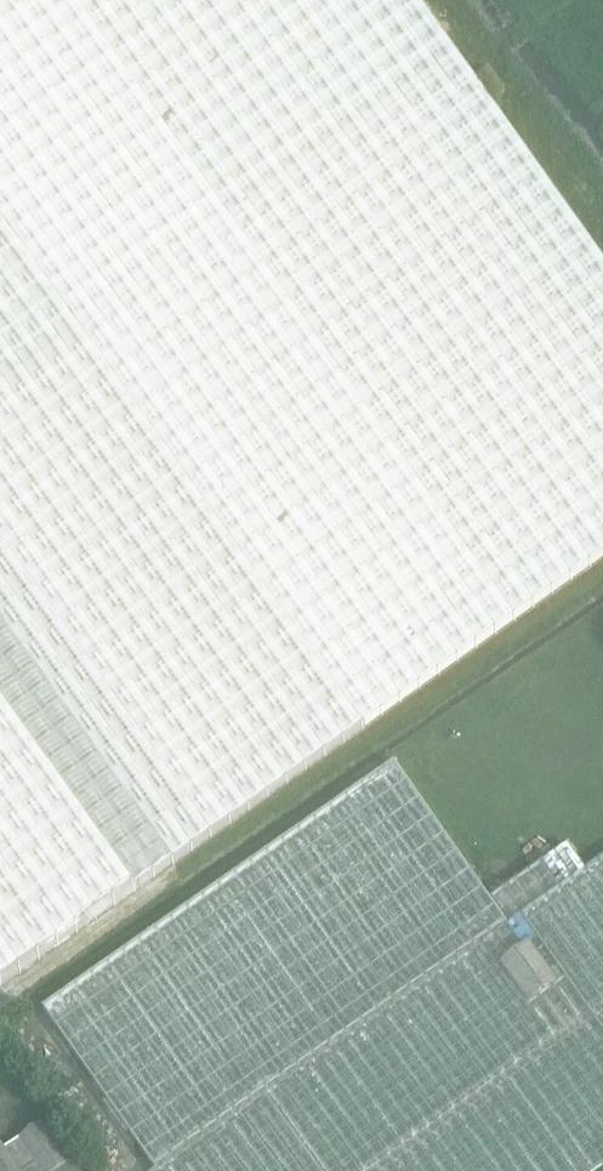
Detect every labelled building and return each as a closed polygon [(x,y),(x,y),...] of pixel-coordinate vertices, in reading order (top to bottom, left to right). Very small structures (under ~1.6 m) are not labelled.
[(463,65),(417,0),(0,0),(0,395),(463,65)] [(0,395),(0,987),(602,556),(602,261),(463,65),(0,395)] [(602,1167),(602,858),(586,870),(569,846),(490,901),(395,765),(44,1011),(155,1170),(597,1170),(602,1167)] [(73,1162),(69,1165),(41,1125),(4,1151),(0,1144),(0,1170),(79,1170),(73,1162)]
